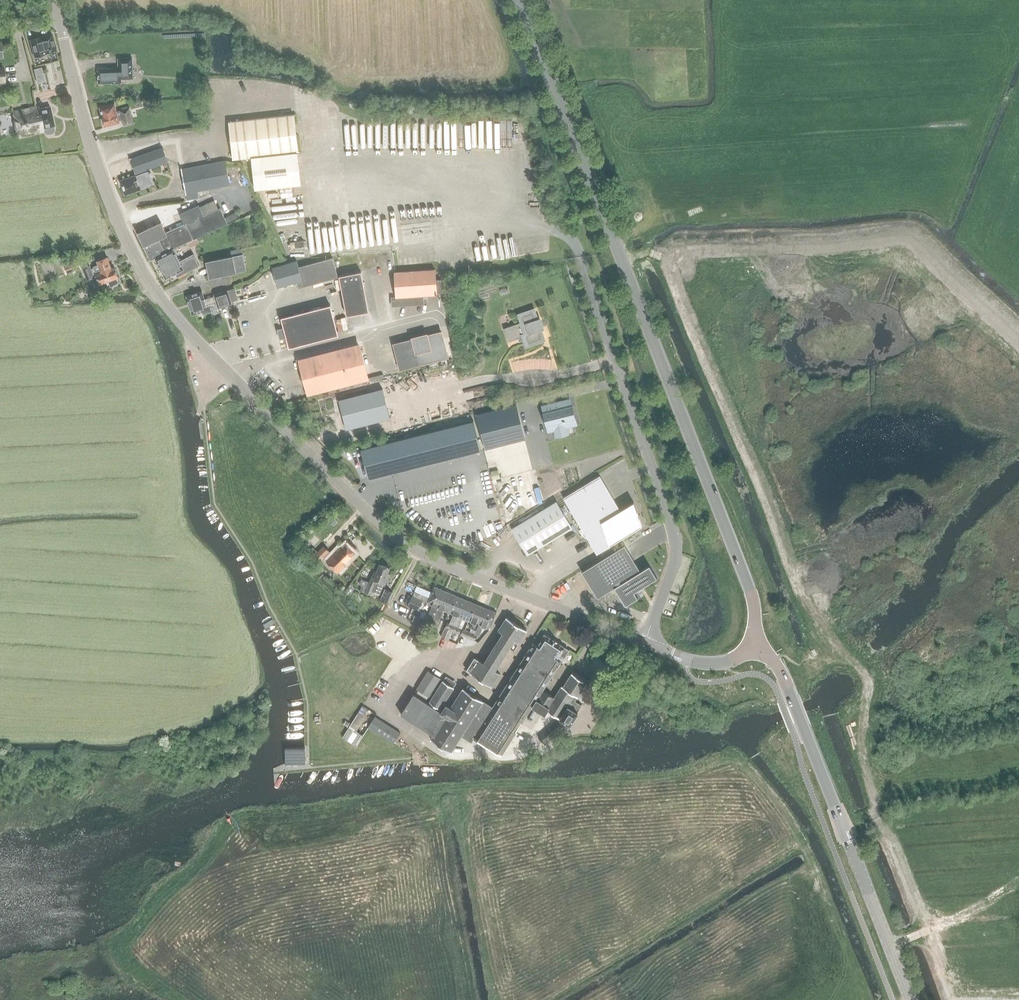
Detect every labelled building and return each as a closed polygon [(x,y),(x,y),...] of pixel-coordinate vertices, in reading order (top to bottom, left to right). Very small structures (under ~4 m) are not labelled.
[(56,51),(52,33),(30,39),(34,56),(56,51)] [(133,79),(132,58),(118,58),(118,67),(111,68),(98,69),(98,83),(112,82),(112,87),(121,87),(121,79),(133,79)] [(120,110),(116,111),(114,103),(99,107),(101,115),(104,126),(119,122),(119,120),(122,119),(120,110)] [(36,109),(37,109),(36,106),(11,112),(13,120),(12,120),(17,137),(39,133),(37,124),(40,123),(36,109)] [(44,131),(45,133),(47,134),(52,133),(54,132),(54,129),(53,126),(54,126),(50,106),(37,109),(36,109),(40,123),(37,124),(39,133),(44,131)] [(123,126),(134,123),(130,107),(120,110),(122,119),(123,126)] [(229,122),(233,159),(251,157),(254,189),(280,187),(281,197),(293,196),(292,186),(300,185),(297,153),(298,153),(294,115),(229,122)] [(136,172),(144,169),(167,161),(162,147),(145,153),(131,158),(136,172)] [(198,192),(230,185),(224,160),(181,169),(187,200),(199,197),(198,192)] [(148,171),(144,172),(137,175),(136,175),(120,181),(125,194),(142,189),(141,187),(145,186),(153,184),(148,171)] [(161,222),(144,230),(138,233),(144,246),(150,260),(155,258),(154,257),(173,248),(228,223),(227,222),(225,217),(220,207),(218,208),(214,200),(199,207),(198,205),(179,214),(184,224),(166,232),(161,222)] [(235,212),(225,217),(227,222),(237,217),(235,212)] [(173,248),(154,257),(155,258),(158,264),(157,265),(159,270),(161,269),(165,278),(175,273),(177,277),(199,266),(193,254),(179,260),(173,248)] [(210,277),(246,270),(242,255),(243,255),(242,248),(230,251),(232,256),(206,262),(210,277)] [(94,277),(93,276),(96,275),(99,283),(108,280),(110,286),(117,282),(116,277),(117,276),(114,267),(111,269),(109,264),(106,257),(97,261),(98,264),(93,266),(93,268),(90,269),(89,265),(82,268),(87,280),(94,277)] [(298,267),(297,260),(272,267),(277,287),(302,280),(304,286),(338,277),(332,257),(298,267)] [(81,268),(78,260),(63,266),(66,273),(81,268)] [(395,271),(396,297),(396,303),(400,303),(401,305),(423,303),(422,295),(437,294),(436,293),(443,292),(441,279),(436,279),(435,269),(395,271)] [(339,276),(346,315),(368,311),(361,272),(339,276)] [(218,308),(232,304),(227,290),(214,294),(214,296),(204,299),(202,291),(186,296),(192,315),(202,311),(203,314),(211,311),(209,305),(216,302),(218,308)] [(330,305),(281,318),(284,327),(281,328),(283,339),(287,338),(289,347),(338,334),(330,305)] [(527,344),(543,338),(539,328),(541,327),(539,320),(537,321),(533,310),(520,315),(522,321),(504,328),(508,341),(519,338),(521,339),(525,338),(527,344)] [(449,357),(442,331),(413,338),(393,343),(400,369),(420,364),(449,357)] [(367,378),(358,345),(300,360),(308,393),(367,378)] [(388,418),(382,389),(338,400),(346,429),(388,418)] [(576,418),(572,405),(571,405),(570,401),(542,408),(543,412),(542,412),(546,426),(553,424),(556,437),(567,434),(565,425),(575,423),(574,418),(576,418)] [(476,413),(485,449),(496,446),(524,439),(515,403),(476,413)] [(361,448),(369,477),(398,470),(398,471),(481,450),(473,420),(361,448)] [(563,497),(596,553),(608,546),(642,526),(633,501),(620,509),(599,475),(563,497)] [(572,527),(556,500),(511,528),(527,554),(572,527)] [(337,572),(345,564),(344,563),(354,553),(345,544),(342,547),(341,546),(334,554),(326,561),(337,572)] [(317,561),(328,551),(322,545),(312,556),(317,561)] [(624,545),(581,571),(597,597),(614,587),(625,605),(638,597),(634,591),(657,577),(649,565),(640,570),(624,545)] [(389,567),(380,563),(374,578),(372,577),(367,590),(371,592),(372,591),(380,594),(383,584),(385,585),(389,573),(388,572),(389,567)] [(445,591),(434,586),(428,603),(433,605),(430,614),(428,613),(426,620),(419,617),(416,624),(430,629),(445,591)] [(393,593),(385,590),(382,599),(389,602),(393,593)] [(445,591),(430,629),(436,632),(441,618),(440,618),(444,610),(449,612),(455,595),(445,591)] [(408,604),(419,609),(422,600),(412,595),(408,604)] [(452,630),(465,599),(455,595),(449,612),(453,614),(450,622),(448,621),(442,635),(449,638),(452,630)] [(463,617),(469,620),(475,603),(465,599),(452,630),(459,632),(461,626),(460,625),(463,617)] [(475,603),(469,620),(474,622),(472,627),(478,629),(486,608),(475,603)] [(471,631),(469,636),(476,639),(478,635),(479,636),(483,626),(490,629),(496,612),(486,608),(478,629),(476,633),(471,631)] [(490,685),(498,673),(494,670),(514,640),(518,642),(526,630),(506,617),(498,630),(502,633),(483,663),(474,658),(466,670),(490,685)] [(469,636),(471,631),(465,628),(462,634),(469,636)] [(578,695),(582,698),(590,686),(586,683),(587,682),(572,672),(563,687),(561,686),(554,697),(543,689),(563,658),(559,656),(560,655),(564,657),(568,650),(564,647),(564,646),(557,642),(557,641),(553,638),(552,639),(544,634),(537,645),(533,643),(491,707),(481,701),(482,700),(462,687),(450,707),(445,704),(440,712),(413,694),(400,713),(433,734),(430,738),(450,750),(460,734),(471,741),(473,737),(501,755),(532,705),(544,713),(546,710),(559,718),(538,737),(545,744),(568,724),(569,724),(578,711),(577,711),(581,704),(575,700),(578,695)] [(428,695),(439,678),(428,671),(417,688),(428,695)] [(439,708),(453,687),(443,681),(429,702),(439,708)] [(598,702),(602,705),(607,697),(603,694),(598,702)] [(359,728),(369,706),(362,703),(352,725),(359,728)] [(374,716),(367,726),(392,742),(399,732),(374,716)] [(350,726),(344,734),(351,739),(357,730),(350,726)] [(285,764),(305,764),(305,748),(285,748),(285,764)]
